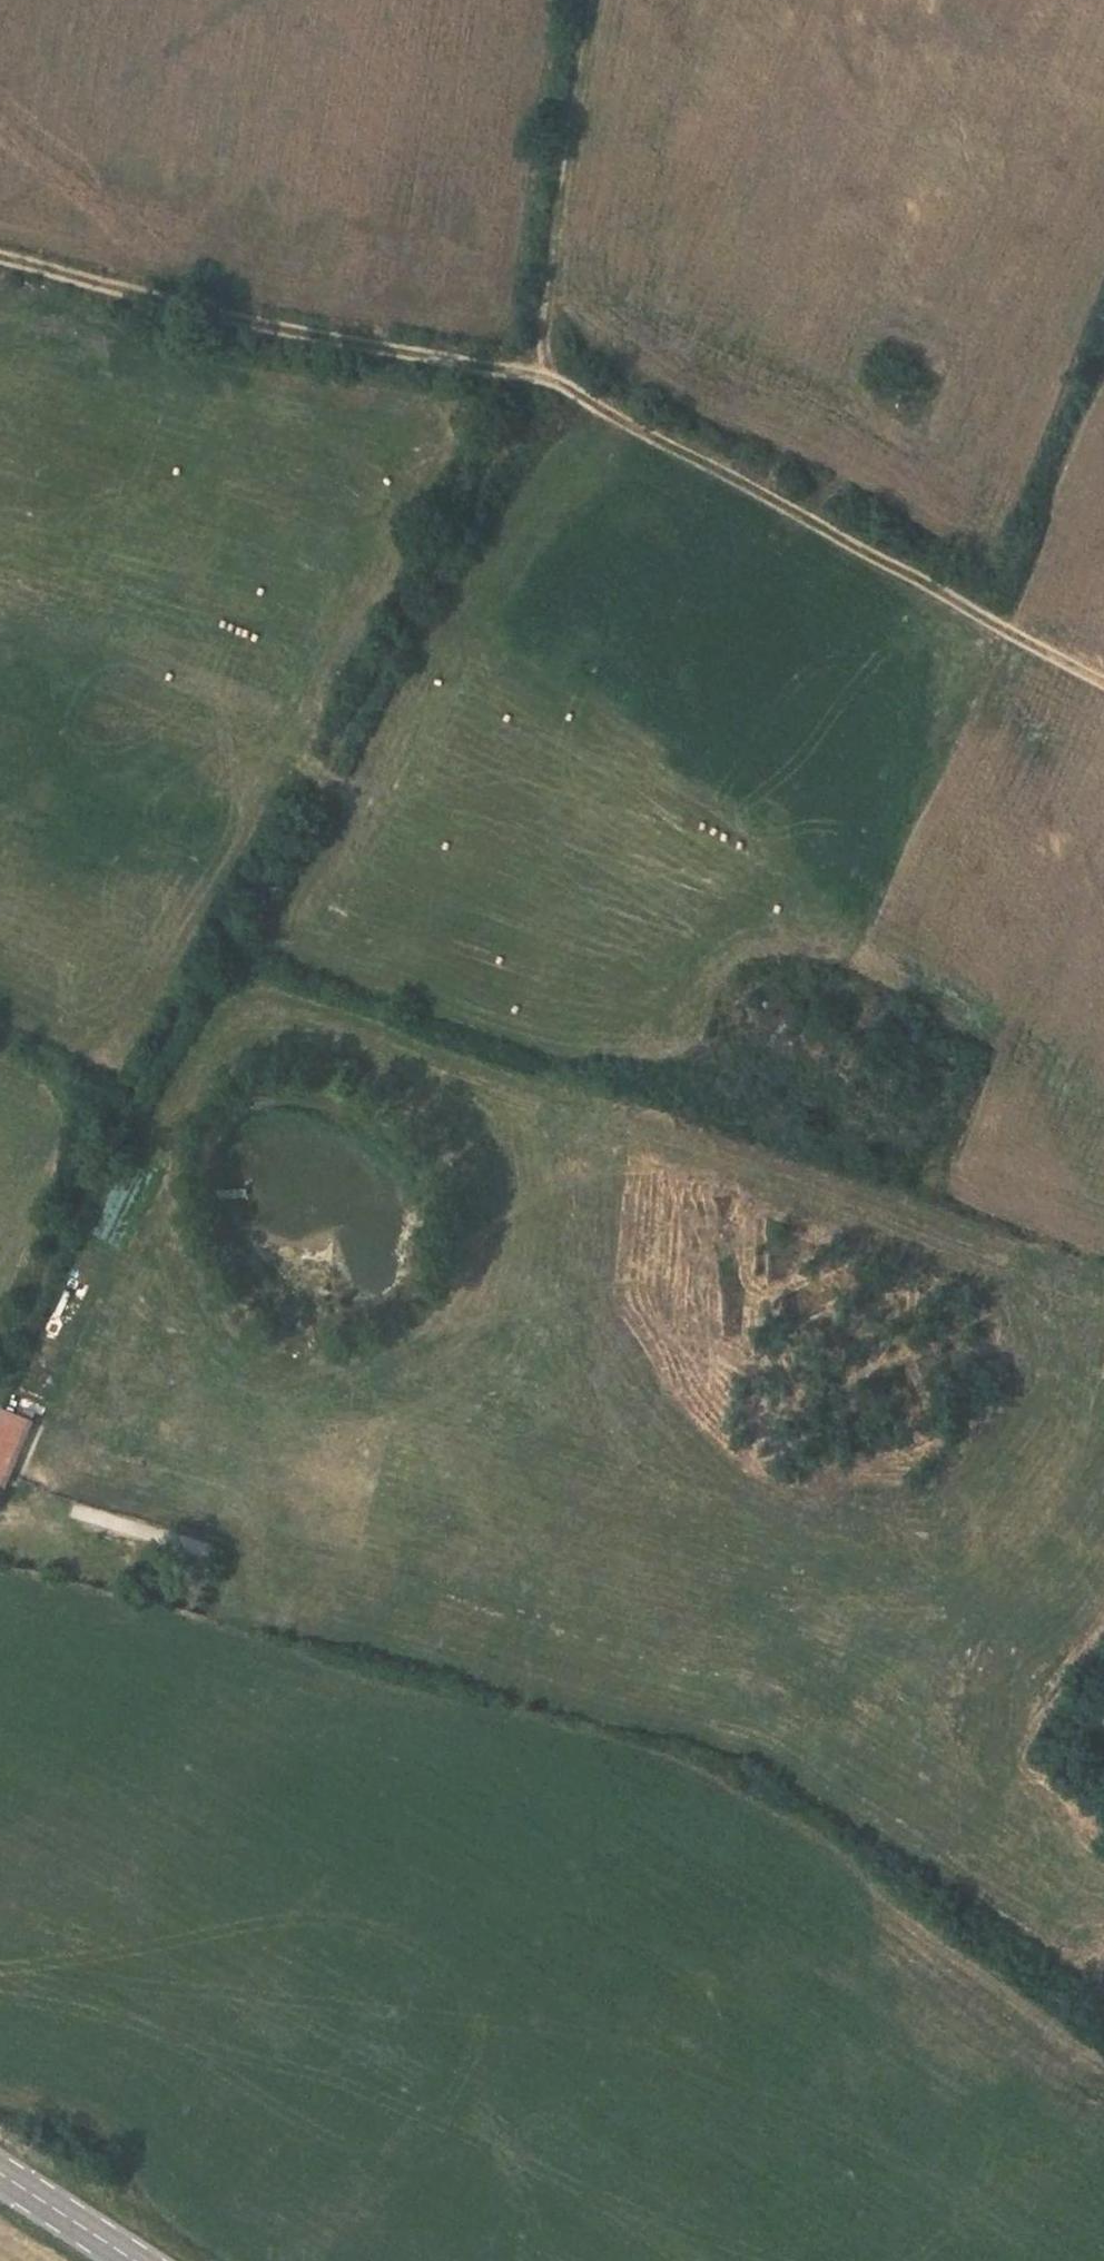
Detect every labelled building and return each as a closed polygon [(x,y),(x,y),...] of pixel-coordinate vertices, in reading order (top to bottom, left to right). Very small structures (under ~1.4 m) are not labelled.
[(35,1418),(1,1404),(0,1407),(0,1488),(5,1490),(35,1418)]
